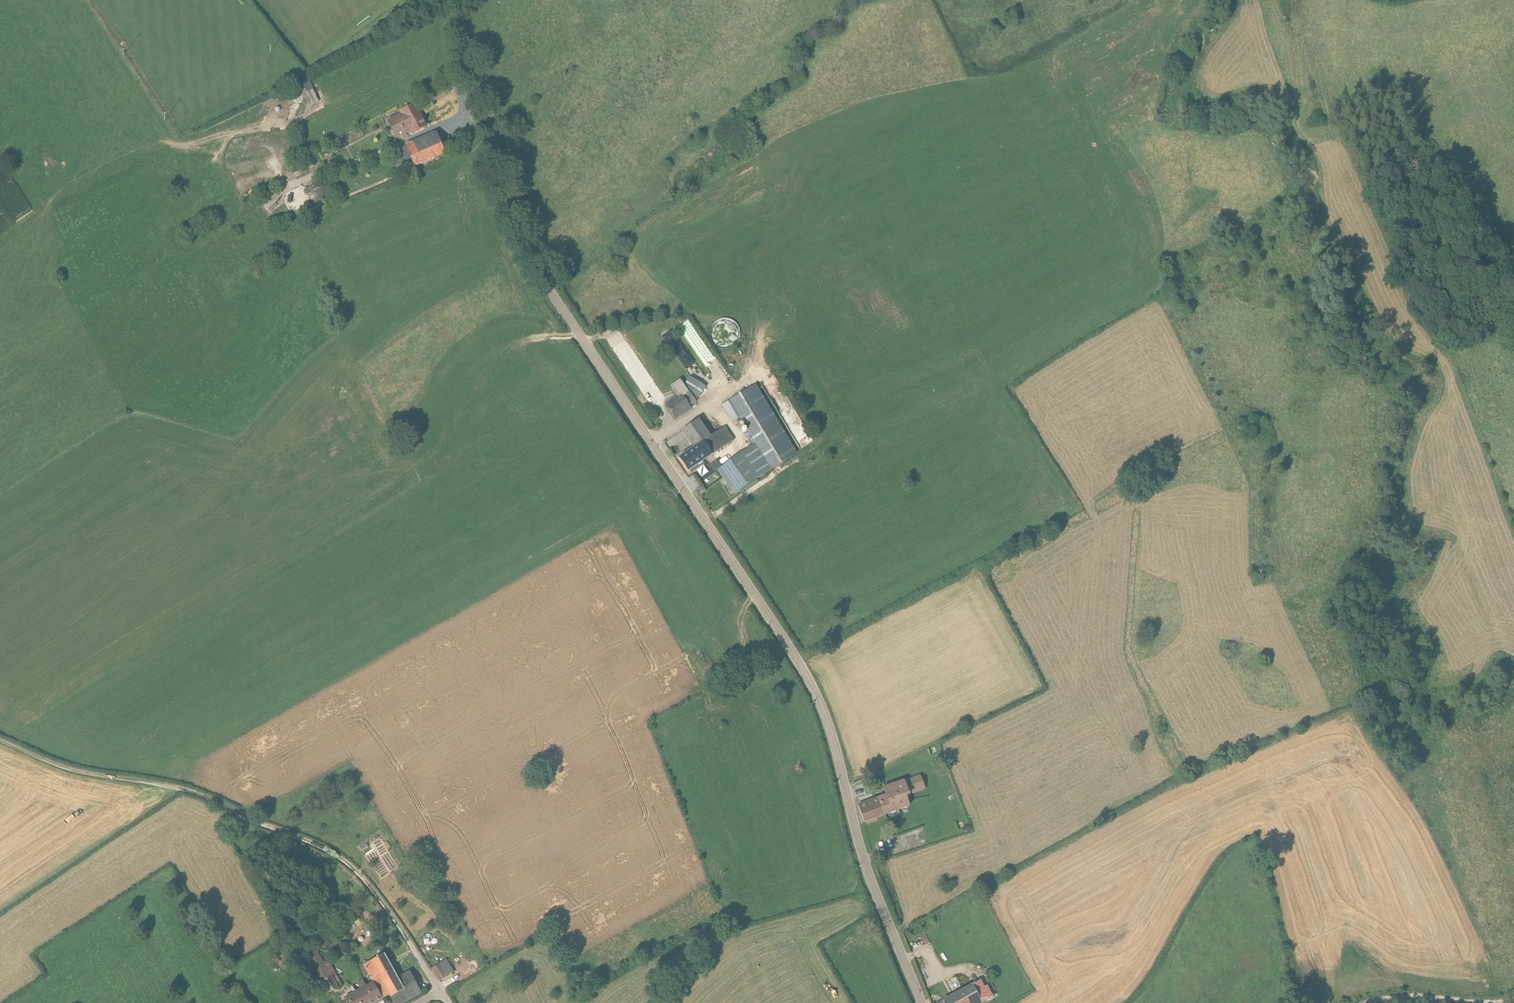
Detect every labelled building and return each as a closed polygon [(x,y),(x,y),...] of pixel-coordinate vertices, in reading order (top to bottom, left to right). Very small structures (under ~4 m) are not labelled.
[(294,86),(299,96),(300,96),(306,108),(314,104),(308,92),(313,89),(308,78),(294,86)] [(411,131),(412,134),(426,127),(415,105),(401,112),(402,115),(389,122),(397,138),(411,131)] [(396,175),(415,166),(444,154),(436,133),(395,150),(397,154),(388,157),(396,175)] [(328,177),(306,188),(312,204),(335,192),(328,177)] [(679,400),(666,409),(675,422),(690,411),(689,410),(696,405),(694,403),(696,399),(698,401),(705,390),(689,379),(683,388),(679,383),(670,389),(679,400)] [(755,446),(717,473),(734,497),(796,454),(755,387),(729,403),(721,408),(732,425),(739,421),(755,446)] [(800,448),(813,442),(801,415),(787,421),(800,448)] [(704,445),(713,458),(734,443),(725,429),(710,439),(706,433),(708,430),(702,421),(699,423),(698,422),(681,434),(693,451),(704,445)] [(704,445),(693,451),(679,461),(688,475),(689,474),(702,465),(713,458),(704,445)] [(702,465),(689,474),(691,476),(704,467),(702,465)] [(885,797),(857,807),(863,824),(909,808),(906,799),(925,791),(919,776),(882,789),(885,797)] [(394,943),(385,948),(388,953),(397,948),(394,943)] [(320,945),(319,951),(334,955),(336,949),(320,945)] [(340,946),(338,956),(350,959),(353,949),(340,946)] [(307,960),(304,962),(308,970),(309,970),(313,977),(315,976),(327,998),(343,989),(329,964),(324,967),(317,954),(306,959),(307,960)] [(390,998),(393,1002),(409,1002),(422,996),(410,975),(398,982),(384,958),(360,971),(365,981),(369,978),(373,985),(380,980),(390,998)] [(438,968),(446,980),(454,975),(446,963),(438,968)] [(446,980),(438,968),(431,973),(435,978),(439,984),(446,980)] [(373,985),(382,1002),(390,998),(380,980),(373,985)] [(356,1002),(383,1002),(382,1002),(373,985),(366,989),(362,983),(357,987),(360,993),(352,997),(356,1002)] [(989,1000),(979,983),(942,1002),(984,1002),(989,1000)]
